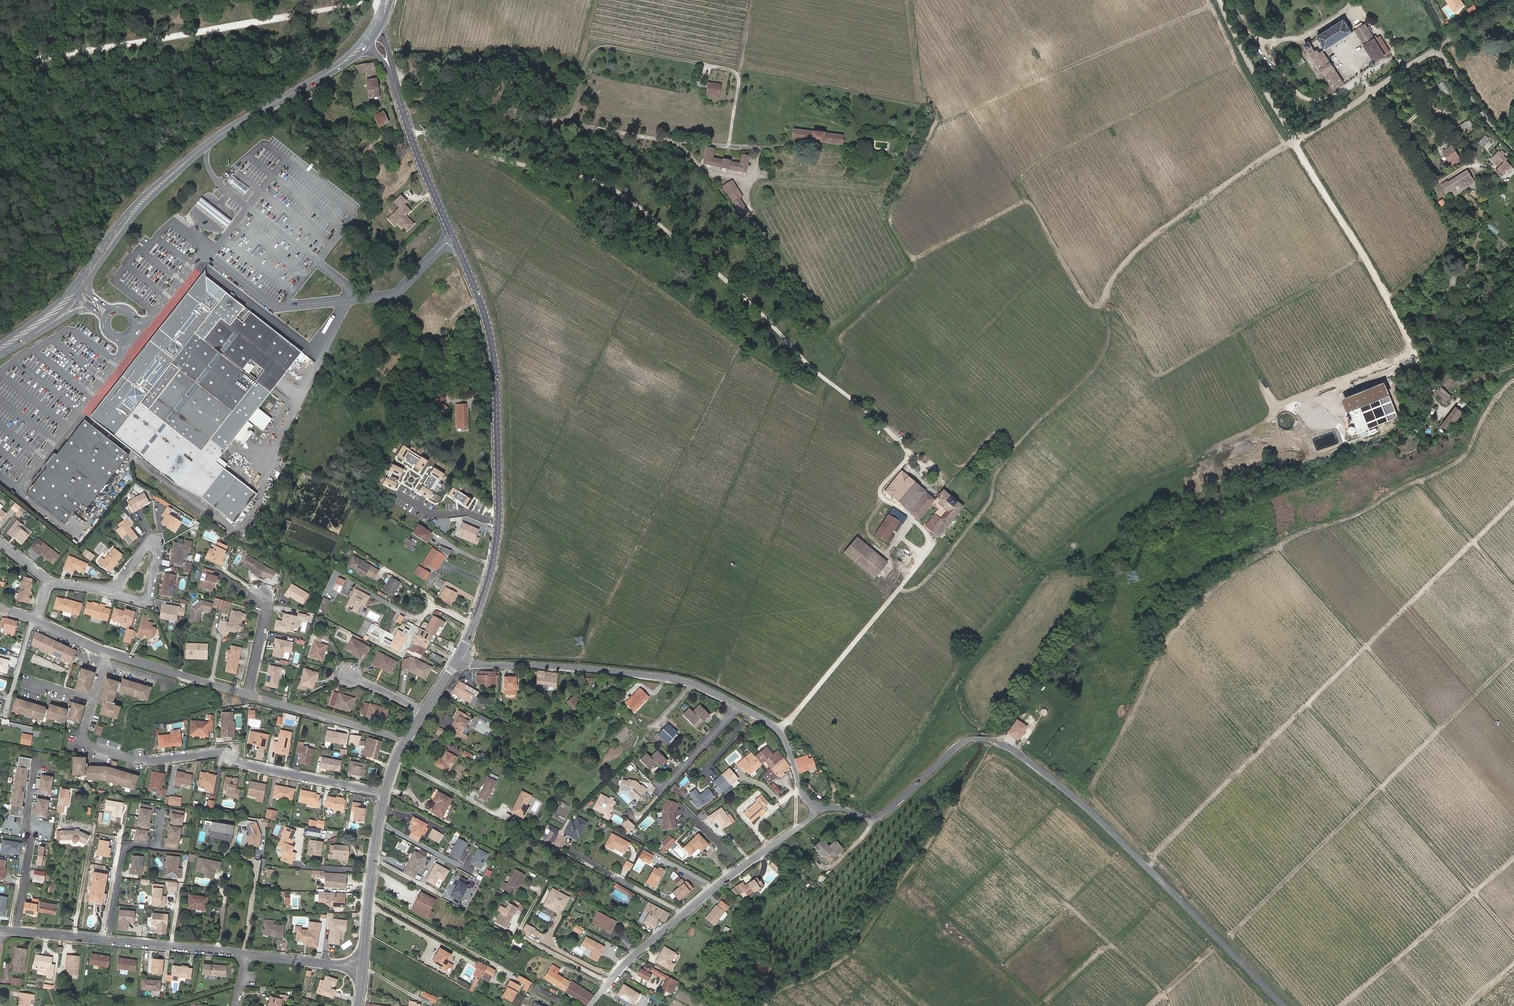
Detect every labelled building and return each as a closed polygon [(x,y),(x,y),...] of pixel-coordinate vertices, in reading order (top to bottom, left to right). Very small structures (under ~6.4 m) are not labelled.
[(1449,3),(1450,3),(1454,9),(1463,3),(1461,0),(1447,0),(1449,3)] [(1469,8),(1472,12),(1479,8),(1475,4),(1469,8)] [(1345,20),(1318,37),(1326,50),(1353,33),(1345,20)] [(1374,64),(1376,64),(1377,63),(1377,61),(1391,52),(1381,37),(1376,40),(1365,24),(1364,25),(1362,22),(1355,27),(1357,29),(1355,30),(1375,60),(1373,60),(1373,63),(1374,64)] [(1305,45),(1334,90),(1345,83),(1323,51),(1320,53),(1318,50),(1315,52),(1312,47),(1310,42),(1309,42),(1305,45)] [(374,62),(355,65),(357,73),(365,72),(368,91),(370,90),(371,98),(379,96),(374,62)] [(1445,80),(1439,84),(1445,94),(1452,91),(1445,80)] [(721,84),(698,81),(697,86),(708,87),(707,95),(719,96),(721,84)] [(383,111),(374,116),(379,127),(388,123),(383,111)] [(1465,130),(1475,124),(1471,118),(1461,124),(1465,130)] [(843,135),(793,129),(792,139),(841,145),(843,135)] [(1487,134),(1480,142),(1484,146),(1491,138),(1487,134)] [(1443,149),(1450,160),(1458,154),(1452,144),(1443,149)] [(733,203),(737,200),(732,194),(736,191),(730,181),(728,183),(721,172),(722,167),(746,172),(749,156),(742,155),(740,163),(713,157),(714,149),(707,147),(703,163),(714,166),(713,171),(733,203)] [(1491,159),(1495,162),(1496,160),(1497,159),(1502,164),(1501,165),(1497,169),(1504,176),(1513,168),(1505,161),(1507,159),(1499,151),(1491,159)] [(1467,169),(1448,181),(1454,191),(1473,179),(1467,169)] [(249,189),(232,176),(228,182),(245,195),(249,189)] [(405,225),(404,226),(407,230),(414,224),(406,215),(410,211),(404,204),(407,201),(401,196),(395,202),(400,207),(389,219),(395,225),(399,222),(401,223),(403,221),(405,223),(405,225)] [(226,227),(231,220),(201,197),(196,204),(226,227)] [(740,211),(745,219),(751,216),(739,199),(737,200),(733,203),(732,204),(738,213),(740,211)] [(284,216),(282,214),(276,222),(278,224),(284,216)] [(260,248),(258,246),(251,254),(254,256),(260,248)] [(110,398),(110,400),(101,412),(101,413),(92,419),(176,484),(191,491),(208,500),(235,522),(258,493),(225,468),(217,461),(220,457),(226,449),(235,438),(247,421),(249,419),(258,408),(297,358),(302,352),(302,351),(206,277),(192,296),(188,298),(183,303),(173,312),(168,318),(165,324),(161,331),(159,337),(158,339),(153,342),(147,347),(141,353),(137,358),(133,364),(130,370),(127,380),(125,382),(120,383),(116,385),(113,388),(111,392),(110,394),(110,398)] [(302,352),(297,358),(302,361),(307,355),(302,352)] [(1451,396),(1440,386),(1433,394),(1445,404),(1451,397),(1451,396)] [(1341,401),(1356,440),(1388,428),(1373,389),(1341,401)] [(439,413),(446,406),(442,402),(445,399),(438,393),(433,398),(437,402),(433,407),(437,411),(439,413)] [(1326,400),(1328,406),(1338,402),(1336,396),(1326,400)] [(56,399),(54,398),(48,406),(50,407),(56,399)] [(464,426),(464,429),(467,429),(466,404),(456,405),(457,426),(464,426)] [(439,413),(437,411),(433,415),(437,419),(448,407),(446,406),(439,413)] [(1443,425),(1450,430),(1463,412),(1456,407),(1443,425)] [(258,408),(249,419),(263,431),(272,419),(258,408)] [(130,455),(86,420),(58,455),(55,453),(46,465),(49,467),(28,494),(66,524),(82,504),(88,508),(116,472),(119,469),(130,455)] [(247,421),(235,438),(244,445),(250,437),(247,434),(250,430),(253,426),(247,421)] [(1450,430),(1443,425),(1439,429),(1446,435),(1450,430)] [(32,431),(30,429),(23,437),(26,439),(32,431)] [(428,461),(403,445),(396,455),(421,471),(428,461)] [(220,457),(217,461),(225,468),(228,464),(220,457)] [(403,470),(393,464),(390,471),(390,472),(387,478),(386,478),(383,485),(394,490),(403,470)] [(417,493),(428,500),(444,473),(434,467),(429,474),(430,475),(430,476),(428,475),(423,484),(425,485),(424,487),(422,486),(418,492),(417,493)] [(919,486),(901,471),(885,491),(891,496),(892,496),(903,506),(919,486)] [(448,494),(467,507),(472,500),(452,487),(448,494)] [(935,499),(920,487),(909,500),(911,501),(915,504),(914,505),(910,502),(905,507),(909,511),(918,519),(931,504),(932,503),(934,500),(935,499)] [(941,506),(938,509),(934,514),(935,514),(925,525),(938,536),(963,506),(956,502),(957,501),(950,495),(950,496),(943,490),(935,499),(934,500),(941,506)] [(144,493),(129,500),(135,511),(138,509),(138,508),(149,502),(144,493)] [(941,506),(934,500),(932,503),(938,509),(941,506)] [(13,501),(9,506),(17,512),(21,507),(13,501)] [(171,525),(170,526),(175,529),(181,520),(169,512),(172,507),(168,505),(163,513),(167,516),(163,521),(167,524),(168,523),(171,525)] [(21,507),(17,512),(21,515),(25,510),(21,507)] [(891,533),(893,529),(899,521),(893,517),(897,511),(892,508),(875,534),(886,541),(891,533)] [(899,521),(893,529),(897,532),(906,517),(897,511),(893,517),(899,521)] [(126,521),(121,525),(118,528),(124,536),(129,542),(137,536),(130,526),(133,523),(128,516),(124,519),(126,521)] [(23,524),(18,520),(8,532),(12,535),(13,534),(23,542),(29,533),(20,527),(23,524)] [(464,533),(462,537),(477,544),(480,538),(476,536),(479,529),(462,522),(460,528),(462,529),(464,533)] [(427,536),(428,537),(431,533),(419,525),(413,534),(424,541),(427,536)] [(891,533),(886,541),(889,543),(894,535),(891,533)] [(37,537),(30,546),(33,548),(37,543),(41,546),(44,542),(37,537)] [(843,552),(873,578),(886,563),(857,537),(843,552)] [(173,552),(172,553),(171,560),(182,562),(183,557),(182,556),(183,551),(184,550),(184,549),(190,550),(192,539),(186,538),(185,542),(175,540),(173,548),(174,549),(173,552)] [(417,540),(412,538),(411,539),(409,538),(404,546),(411,550),(417,540)] [(37,543),(33,548),(40,553),(41,552),(45,554),(49,558),(53,561),(59,553),(44,542),(41,546),(37,543)] [(222,560),(225,554),(228,547),(218,542),(214,551),(210,560),(222,565),(224,561),(223,561),(222,560)] [(448,555),(449,554),(451,550),(441,545),(438,549),(448,555)] [(113,565),(117,560),(122,553),(114,547),(105,559),(102,557),(99,561),(111,570),(114,566),(113,565)] [(439,559),(441,561),(444,555),(432,547),(422,564),(426,567),(428,564),(433,568),(439,559)] [(87,563),(69,555),(64,567),(73,571),(75,567),(84,571),(87,563)] [(249,556),(244,564),(247,566),(250,568),(252,568),(253,569),(252,571),(251,572),(256,574),(255,575),(259,577),(260,575),(264,577),(266,576),(271,579),(276,572),(249,556)] [(368,570),(370,566),(354,556),(348,566),(357,571),(357,570),(366,575),(366,576),(373,580),(376,575),(368,570)] [(370,566),(368,570),(376,575),(378,570),(370,566)] [(429,572),(419,566),(414,573),(425,580),(429,572)] [(213,575),(214,571),(205,568),(204,572),(202,578),(203,580),(206,581),(203,588),(213,591),(215,585),(216,581),(217,582),(218,579),(218,577),(213,575)] [(174,572),(166,571),(163,592),(173,594),(175,577),(173,576),(174,572)] [(401,581),(392,577),(384,591),(392,596),(401,581)] [(345,580),(339,578),(334,589),(340,592),(345,580)] [(444,583),(438,579),(435,584),(441,588),(444,583)] [(28,596),(29,594),(30,589),(32,582),(23,580),(18,598),(29,601),(30,597),(28,596)] [(309,594),(292,584),(285,596),(289,598),(290,596),(297,600),(297,599),(304,603),(309,594)] [(439,598),(450,604),(457,592),(446,586),(439,598)] [(369,596),(357,590),(353,596),(352,596),(346,607),(356,611),(360,602),(362,602),(365,604),(369,596)] [(65,598),(58,596),(55,606),(80,613),(83,602),(72,599),(71,600),(65,598)] [(212,602),(201,599),(192,606),(190,619),(199,620),(200,611),(203,609),(205,607),(210,609),(212,602)] [(94,604),(93,602),(88,600),(85,611),(93,613),(93,614),(101,617),(102,616),(104,606),(105,603),(101,602),(101,604),(98,603),(97,604),(95,604),(94,604)] [(180,605),(163,602),(161,615),(166,616),(166,617),(169,617),(177,618),(179,609),(180,609),(180,605)] [(104,606),(102,616),(108,618),(111,608),(104,606)] [(123,611),(124,609),(119,608),(118,611),(115,610),(113,617),(123,619),(122,623),(129,625),(130,621),(131,622),(135,610),(126,608),(126,610),(125,611),(123,611)] [(227,621),(224,628),(227,629),(228,628),(230,628),(231,630),(234,631),(239,628),(240,623),(242,617),(244,618),(245,613),(241,612),(240,611),(238,611),(237,611),(232,610),(229,622),(227,621)] [(144,613),(138,634),(143,636),(144,632),(144,631),(146,632),(146,633),(153,635),(154,634),(156,627),(156,626),(152,624),(153,620),(148,619),(149,614),(144,613)] [(294,626),(296,616),(285,614),(284,617),(285,619),(285,622),(283,622),(278,620),(276,629),(286,632),(287,630),(293,631),(294,626)] [(425,631),(433,635),(434,635),(440,626),(440,624),(443,625),(445,622),(434,616),(425,631)] [(7,632),(8,628),(15,630),(17,621),(2,617),(1,621),(2,622),(0,628),(4,629),(3,631),(7,632)] [(415,644),(426,648),(433,635),(425,631),(419,628),(418,627),(417,628),(420,630),(413,643),(414,643),(415,644)] [(132,638),(134,629),(129,628),(126,637),(132,638)] [(400,652),(408,637),(407,636),(408,636),(399,631),(391,648),(400,652)] [(36,632),(32,645),(70,663),(76,651),(70,648),(68,652),(66,651),(67,647),(57,642),(55,646),(52,645),(54,641),(48,638),(47,642),(44,641),(46,637),(36,632)] [(309,656),(320,659),(324,648),(326,649),(327,645),(321,643),(322,638),(316,636),(309,656)] [(370,647),(352,638),(346,649),(360,657),(363,652),(366,654),(370,647)] [(275,650),(273,656),(283,658),(283,657),(289,658),(290,652),(291,652),(293,643),(276,639),(275,643),(276,643),(276,647),(276,648),(276,649),(275,650)] [(207,643),(191,643),(191,650),(187,650),(187,654),(207,655),(207,643)] [(415,644),(414,643),(410,650),(411,651),(412,649),(422,655),(426,648),(415,644)] [(228,660),(226,670),(235,672),(238,662),(237,661),(237,660),(238,659),(239,655),(240,655),(242,647),(233,645),(232,650),(228,649),(226,655),(230,656),(229,661),(228,660)] [(444,657),(433,651),(432,653),(433,654),(433,656),(442,661),(444,657)] [(382,666),(392,671),(397,661),(379,652),(373,663),(381,668),(382,666)] [(409,670),(416,674),(417,672),(426,677),(432,667),(431,667),(411,657),(405,668),(409,670)] [(269,674),(268,674),(265,685),(276,688),(281,668),(270,665),(269,671),(269,672),(269,674)] [(314,687),(316,680),(314,679),(316,671),(305,668),(299,687),(304,689),(307,690),(307,688),(308,686),(312,687),(313,688),(314,687)] [(92,681),(94,673),(83,669),(82,672),(81,673),(83,674),(82,676),(81,676),(80,677),(79,680),(78,684),(79,685),(78,690),(88,693),(90,686),(84,684),(84,682),(83,682),(84,681),(85,681),(85,679),(91,681),(92,681)] [(484,672),(480,671),(480,675),(478,675),(478,683),(485,683),(485,686),(490,687),(491,683),(497,684),(498,675),(495,675),(495,673),(484,673),(484,672)] [(558,674),(538,671),(537,683),(556,686),(558,674)] [(144,686),(142,685),(141,691),(140,692),(139,692),(138,692),(137,692),(137,691),(136,691),(136,690),(138,684),(134,683),(131,682),(124,680),(122,679),(122,681),(121,683),(120,686),(119,686),(118,686),(115,685),(116,684),(113,684),(112,683),(112,684),(110,683),(111,680),(111,679),(112,676),(111,676),(109,675),(108,675),(107,678),(105,684),(107,684),(106,689),(105,689),(104,689),(103,691),(102,693),(103,693),(104,693),(102,700),(103,700),(105,701),(105,703),(104,702),(104,703),(101,713),(102,713),(117,718),(119,712),(120,707),(118,707),(115,706),(115,707),(114,710),(113,709),(109,707),(109,708),(107,707),(110,700),(111,700),(112,700),(113,697),(115,697),(116,693),(117,691),(120,691),(121,692),(121,690),(122,691),(124,691),(124,693),(125,693),(127,694),(127,693),(128,692),(132,694),(132,695),(136,696),(139,697),(140,698),(141,696),(144,697),(143,699),(144,699),(147,700),(151,688),(144,686)] [(516,677),(505,677),(505,693),(516,694),(516,677)] [(479,692),(459,681),(453,692),(483,708),(484,706),(479,703),(481,699),(476,697),(479,692)] [(627,701),(636,710),(648,697),(640,688),(627,701)] [(354,698),(334,692),(331,704),(350,710),(354,698)] [(581,702),(575,695),(567,702),(574,709),(581,702)] [(59,707),(52,705),(50,712),(44,710),(45,709),(41,708),(42,706),(37,704),(31,703),(29,702),(28,705),(27,708),(26,708),(25,709),(24,708),(22,707),(23,703),(24,700),(17,698),(14,708),(19,710),(19,711),(23,713),(26,714),(27,714),(27,712),(30,713),(30,715),(31,715),(34,716),(37,717),(38,716),(44,718),(45,716),(50,717),(51,716),(56,717),(55,719),(59,720),(60,718),(66,720),(67,717),(69,717),(68,718),(77,721),(78,719),(78,717),(80,718),(84,707),(84,706),(74,703),(73,702),(71,702),(70,701),(68,706),(72,707),(76,708),(75,710),(74,710),(73,713),(74,713),(74,715),(66,713),(67,711),(63,710),(63,708),(59,707)] [(618,702),(614,698),(608,704),(612,708),(618,702)] [(636,710),(627,701),(626,702),(635,711),(636,710)] [(370,703),(365,702),(362,713),(366,715),(384,721),(388,708),(370,703)] [(689,709),(683,716),(693,725),(700,718),(703,721),(710,714),(699,705),(693,712),(689,709)] [(68,711),(67,711),(66,713),(74,715),(74,713),(73,713),(74,710),(75,710),(76,708),(72,707),(72,708),(69,708),(68,711)] [(1043,708),(1042,709),(1041,709),(1040,709),(1040,710),(1039,711),(1039,712),(1039,713),(1039,714),(1040,715),(1041,716),(1042,716),(1043,716),(1044,716),(1045,716),(1046,715),(1047,714),(1047,713),(1047,712),(1047,711),(1047,710),(1046,710),(1046,709),(1045,709),(1044,709),(1044,708),(1043,708)] [(458,721),(454,728),(452,732),(462,737),(464,734),(461,732),(470,716),(458,710),(454,718),(455,719),(458,721)] [(232,713),(222,713),(221,736),(233,736),(234,726),(232,726),(232,721),(232,713)] [(209,730),(212,730),(213,715),(209,715),(208,722),(192,721),(190,734),(208,736),(209,730)] [(1008,732),(1017,739),(1025,727),(1016,721),(1008,732)] [(672,737),(676,733),(678,732),(668,723),(657,735),(667,743),(671,739),(672,737)] [(439,727),(436,733),(441,736),(444,730),(439,727)] [(334,731),(327,729),(325,740),(344,743),(346,733),(336,731),(336,732),(334,732),(334,731)] [(273,750),(275,750),(287,753),(291,732),(281,730),(279,743),(274,742),(273,750)] [(265,747),(268,735),(251,731),(248,742),(255,744),(256,742),(258,743),(257,745),(265,747)] [(180,733),(171,734),(159,736),(160,747),(173,745),(172,744),(181,743),(180,733)] [(20,743),(30,745),(32,735),(22,734),(20,743)] [(362,745),(364,737),(352,734),(350,746),(358,747),(358,745),(362,745)] [(369,738),(363,755),(376,759),(382,742),(369,738)] [(312,748),(303,746),(304,742),(299,741),(296,753),(301,754),(299,763),(309,765),(310,761),(312,761),(313,758),(311,757),(311,755),(312,748)] [(446,742),(444,746),(459,754),(461,750),(446,742)] [(765,760),(771,768),(784,758),(778,751),(773,754),(766,746),(755,756),(761,763),(765,760)] [(457,757),(446,751),(442,758),(440,757),(435,764),(446,770),(450,762),(454,763),(457,757)] [(472,754),(465,751),(463,755),(469,759),(472,754)] [(641,760),(651,769),(657,763),(661,766),(668,760),(658,751),(652,757),(647,753),(641,760)] [(761,763),(755,756),(752,752),(737,764),(740,767),(743,765),(750,773),(761,763)] [(10,809),(9,814),(22,816),(23,806),(21,806),(19,805),(22,789),(24,789),(26,790),(27,781),(25,781),(23,781),(25,768),(27,768),(29,769),(31,758),(19,756),(18,762),(19,762),(18,767),(17,767),(11,804),(12,804),(12,809),(10,809)] [(341,760),(322,756),(320,767),(326,768),(326,767),(328,768),(328,769),(339,771),(341,760)] [(807,756),(795,760),(799,772),(814,766),(811,758),(808,760),(807,756)] [(122,779),(124,772),(117,770),(111,768),(109,774),(106,775),(104,773),(105,767),(97,766),(93,766),(93,768),(89,767),(89,768),(89,770),(87,770),(84,770),(81,769),(81,767),(81,764),(81,762),(85,762),(85,758),(73,757),(73,768),(73,769),(73,773),(75,774),(84,774),(84,773),(87,773),(87,777),(93,778),(93,779),(97,779),(97,778),(98,778),(102,778),(102,779),(105,779),(108,780),(108,779),(114,780),(119,782),(118,783),(123,785),(126,786),(127,786),(127,785),(130,786),(130,787),(131,787),(134,788),(134,787),(138,776),(129,774),(127,780),(126,780),(125,781),(124,780),(124,779),(122,779)] [(784,758),(771,768),(763,774),(769,783),(790,767),(784,758)] [(16,761),(8,809),(10,809),(12,809),(12,804),(11,804),(17,767),(18,767),(19,762),(18,762),(16,761)] [(367,765),(353,762),(351,773),(362,776),(363,768),(366,768),(367,765)] [(722,775),(731,785),(732,784),(737,780),(738,779),(729,768),(722,775)] [(153,787),(153,790),(156,791),(160,792),(159,796),(163,797),(165,789),(161,788),(164,774),(153,772),(149,787),(153,787)] [(208,787),(213,788),(216,776),(202,772),(199,785),(208,787)] [(184,775),(177,773),(175,781),(181,782),(190,784),(192,775),(185,773),(184,775)] [(52,777),(41,775),(41,779),(36,778),(35,787),(39,788),(38,792),(49,794),(52,777)] [(731,785),(722,775),(715,781),(723,791),(731,785)] [(496,781),(487,776),(483,783),(485,784),(479,796),(486,800),(496,781)] [(223,788),(227,789),(226,795),(238,798),(240,789),(236,788),(238,779),(234,778),(233,784),(230,783),(232,778),(226,777),(223,788)] [(805,777),(802,779),(804,786),(808,790),(813,786),(809,782),(807,784),(805,777)] [(628,781),(623,779),(621,789),(627,791),(627,790),(631,791),(632,792),(630,794),(631,795),(633,798),(635,798),(636,796),(638,799),(647,789),(642,785),(641,786),(639,783),(636,782),(636,781),(628,779),(628,781)] [(249,795),(257,796),(263,797),(265,784),(262,784),(251,782),(249,795)] [(292,798),(294,789),(276,785),(274,797),(283,799),(283,796),(292,798)] [(695,790),(690,794),(693,799),(691,801),(698,808),(714,797),(708,788),(705,790),(705,791),(699,795),(695,790)] [(512,807),(511,811),(523,817),(527,810),(523,808),(525,804),(530,794),(520,789),(515,799),(516,800),(512,807)] [(299,801),(307,803),(313,804),(313,807),(317,808),(320,795),(316,794),(316,793),(302,790),(299,801)] [(452,799),(438,792),(433,800),(436,802),(432,811),(442,817),(452,799)] [(615,802),(602,794),(595,808),(606,814),(609,814),(615,802)] [(762,794),(762,795),(759,797),(766,805),(769,802),(762,794)] [(334,808),(343,810),(345,800),(343,800),(336,798),(328,796),(325,806),(334,808)] [(180,805),(181,798),(170,797),(169,803),(169,804),(180,805)] [(752,821),(759,815),(765,810),(764,807),(766,805),(759,797),(756,799),(757,801),(744,812),(752,821)] [(69,799),(59,798),(58,805),(68,806),(69,799)] [(48,800),(37,799),(37,802),(32,802),(31,811),(35,812),(35,815),(45,817),(48,800)] [(665,824),(662,824),(663,829),(676,827),(674,813),(677,803),(667,799),(663,811),(664,818),(665,824)] [(113,811),(112,816),(121,817),(124,804),(107,800),(105,810),(113,811)] [(353,802),(352,806),(356,807),(355,811),(354,820),(363,822),(365,808),(360,807),(361,803),(353,802)] [(152,811),(153,807),(141,805),(138,817),(149,819),(150,815),(150,811),(152,811)] [(721,808),(709,816),(712,822),(717,818),(723,827),(731,822),(732,823),(735,821),(730,813),(727,816),(721,808)] [(171,818),(171,822),(181,824),(184,812),(171,809),(170,814),(172,814),(171,818)] [(267,809),(265,817),(275,819),(276,811),(267,809)] [(701,812),(697,815),(702,820),(705,817),(701,812)] [(614,813),(612,817),(620,823),(623,819),(614,813)] [(149,819),(138,817),(136,829),(147,831),(149,832),(150,827),(148,827),(148,823),(149,819)] [(417,835),(420,837),(422,833),(426,827),(427,824),(414,817),(411,822),(416,825),(410,836),(415,839),(417,835)] [(586,822),(577,817),(573,825),(570,823),(567,829),(579,836),(586,822)] [(239,820),(238,826),(245,827),(250,837),(248,845),(259,847),(260,835),(255,823),(239,820)] [(212,838),(232,842),(234,825),(212,821),(209,838),(212,838)] [(171,822),(169,822),(168,826),(170,826),(169,830),(169,834),(179,836),(181,824),(171,822)] [(549,822),(539,840),(542,841),(548,829),(550,830),(553,824),(549,822)] [(630,822),(625,827),(630,831),(635,826),(630,822)] [(294,831),(285,827),(282,834),(283,834),(280,842),(284,843),(283,846),(281,848),(283,853),(281,859),(291,863),(296,851),(292,849),(293,847),(291,843),(293,839),(291,838),(294,831)] [(147,831),(136,829),(134,842),(147,844),(147,840),(145,839),(146,835),(147,831)] [(429,837),(439,843),(444,835),(433,829),(429,837)] [(73,842),(75,843),(77,842),(79,841),(85,844),(86,843),(90,835),(79,830),(77,830),(75,830),(56,831),(56,832),(56,840),(72,840),(72,841),(73,842)] [(547,839),(553,842),(557,834),(551,830),(547,839)] [(179,836),(169,834),(168,839),(167,843),(165,842),(164,847),(177,849),(179,836)] [(618,837),(613,834),(612,834),(606,845),(613,849),(614,847),(624,852),(629,843),(618,837)] [(708,844),(699,834),(685,847),(694,856),(701,850),(702,851),(708,844)] [(662,848),(673,838),(670,835),(660,846),(662,848)] [(459,838),(450,855),(459,860),(468,843),(459,838)] [(662,848),(661,850),(663,853),(667,848),(668,849),(676,840),(673,838),(662,848)] [(815,845),(814,846),(829,862),(843,849),(835,840),(829,846),(825,842),(822,838),(815,845)] [(110,841),(99,839),(96,856),(110,858),(111,848),(109,848),(110,841)] [(3,840),(2,848),(6,848),(6,852),(19,854),(21,843),(3,840)] [(308,853),(320,855),(322,842),(310,840),(308,853)] [(328,853),(328,858),(347,859),(348,846),(331,845),(330,853),(328,853)] [(36,864),(41,865),(44,847),(39,846),(36,864)] [(471,863),(481,869),(489,854),(479,849),(471,863)] [(425,857),(419,853),(417,852),(414,858),(412,857),(404,872),(414,877),(425,857)] [(196,854),(189,853),(188,861),(194,862),(196,854)] [(649,863),(652,857),(646,854),(643,859),(649,863)] [(129,869),(128,874),(140,875),(143,856),(132,855),(130,870),(129,869)] [(179,857),(166,855),(165,865),(167,865),(167,871),(170,875),(177,876),(177,877),(181,878),(182,869),(178,868),(179,857)] [(199,858),(196,871),(205,872),(210,873),(210,872),(211,871),(212,868),(219,869),(220,862),(199,858)] [(630,870),(634,864),(627,860),(624,867),(630,870)] [(436,884),(439,878),(445,880),(450,869),(436,862),(427,879),(436,884)] [(780,871),(771,862),(768,865),(778,874),(780,871)] [(664,870),(659,867),(658,869),(654,867),(646,882),(655,887),(664,870)] [(45,871),(35,870),(34,878),(42,880),(43,880),(45,871)] [(515,870),(505,889),(514,894),(524,875),(515,870)] [(94,872),(89,900),(102,903),(107,874),(94,872)] [(345,887),(346,874),(326,873),(326,875),(327,878),(326,886),(345,887)] [(754,890),(763,884),(760,881),(760,880),(758,880),(756,877),(745,885),(742,881),(735,886),(740,894),(744,891),(746,895),(752,891),(751,891),(753,889),(754,890)] [(478,881),(472,878),(469,884),(473,887),(474,883),(476,884),(478,881)] [(679,885),(672,891),(682,902),(696,890),(688,881),(686,879),(684,881),(682,878),(677,882),(679,885)] [(167,889),(176,890),(177,882),(168,881),(167,889)] [(151,905),(164,906),(165,897),(160,896),(160,894),(161,894),(162,885),(153,884),(151,905)] [(552,888),(544,904),(553,910),(556,903),(558,903),(564,906),(569,897),(552,888)] [(319,892),(319,900),(325,900),(328,902),(328,906),(344,906),(345,893),(337,893),(337,897),(334,897),(334,892),(319,892)] [(426,917),(430,910),(435,900),(421,893),(419,898),(420,899),(414,910),(426,917)] [(188,908),(206,910),(208,898),(190,895),(188,908)] [(25,902),(24,912),(36,914),(37,907),(38,907),(39,900),(32,899),(31,903),(25,902)] [(716,904),(706,917),(713,924),(718,918),(720,919),(722,919),(726,915),(726,913),(724,911),(728,906),(721,900),(717,905),(716,904)] [(54,914),(56,905),(41,902),(39,911),(54,914)] [(665,922),(669,913),(648,902),(638,921),(655,929),(660,919),(665,922)] [(556,903),(553,910),(556,911),(558,908),(562,910),(564,906),(558,903),(556,903)] [(519,908),(511,904),(508,909),(509,910),(507,914),(503,911),(502,912),(497,922),(506,927),(514,913),(516,914),(519,908)] [(120,910),(119,928),(127,929),(128,923),(129,922),(134,922),(135,911),(120,910)] [(616,922),(598,912),(592,923),(610,932),(616,922)] [(167,914),(152,913),(151,924),(156,924),(157,925),(156,932),(165,933),(167,914)] [(332,913),(327,913),(326,924),(331,924),(331,926),(330,937),(339,938),(340,932),(338,932),(339,929),(340,929),(345,929),(346,920),(332,918),(332,913)] [(275,934),(274,936),(283,937),(284,926),(274,924),(274,920),(265,919),(265,923),(266,924),(265,930),(268,933),(272,934),(275,934)] [(301,929),(298,931),(297,939),(298,940),(305,941),(305,940),(308,940),(308,943),(307,945),(317,946),(320,922),(310,921),(309,930),(301,929)] [(533,927),(526,923),(524,927),(526,936),(533,939),(537,932),(534,930),(533,928),(533,927)] [(576,924),(574,929),(580,932),(583,928),(576,924)] [(585,936),(580,944),(591,950),(587,956),(596,961),(599,955),(598,952),(599,950),(601,951),(603,947),(585,936)] [(664,947),(658,958),(660,959),(666,948),(664,947)] [(17,948),(14,970),(24,971),(27,949),(17,948)] [(660,959),(658,958),(656,961),(657,962),(655,966),(660,969),(662,965),(670,969),(678,955),(666,948),(660,959)] [(436,956),(437,957),(434,962),(444,967),(443,968),(448,970),(451,965),(446,962),(450,955),(440,949),(436,956)] [(109,956),(92,954),(90,964),(108,966),(109,956)] [(44,970),(43,975),(53,976),(55,967),(51,966),(51,964),(52,957),(36,955),(34,968),(44,970)] [(70,955),(69,968),(68,974),(78,975),(79,957),(70,955)] [(118,968),(135,971),(136,961),(119,958),(118,968)] [(153,959),(152,973),(162,974),(163,959),(153,959)] [(486,965),(478,961),(475,966),(477,968),(473,975),(479,978),(486,965)] [(210,964),(210,962),(203,962),(202,974),(225,976),(226,966),(210,964)] [(643,970),(641,969),(637,975),(648,980),(652,973),(664,980),(666,975),(646,964),(643,970)] [(174,966),(172,975),(180,977),(190,978),(192,969),(188,968),(188,966),(181,965),(181,967),(174,966)] [(494,970),(487,965),(484,971),(491,976),(494,970)] [(570,983),(570,982),(557,974),(559,969),(552,965),(550,969),(544,978),(565,991),(569,984),(570,983)] [(481,977),(488,981),(491,976),(484,971),(481,977)] [(634,978),(624,972),(622,976),(632,981),(634,978)] [(527,990),(531,982),(518,974),(516,979),(525,984),(523,988),(527,990)] [(324,981),(320,993),(333,997),(335,990),(330,988),(331,984),(335,985),(337,979),(326,976),(324,981)] [(668,991),(674,980),(668,977),(662,988),(668,991)] [(161,981),(142,979),(142,989),(160,991),(161,981)] [(520,986),(511,980),(507,987),(508,987),(503,996),(511,1001),(520,986)] [(674,980),(668,991),(671,993),(677,982),(674,980)] [(580,1000),(587,990),(586,990),(577,984),(576,986),(570,983),(569,984),(565,991),(579,1000),(580,1000)] [(539,986),(535,984),(533,988),(559,1002),(561,999),(538,987),(539,986)] [(633,1004),(639,993),(624,984),(618,994),(633,1004)] [(594,995),(587,990),(580,1000),(586,1004),(594,995)] [(31,999),(34,1000),(34,994),(19,992),(19,998),(21,998),(20,1005),(30,1005),(31,999)] [(639,993),(633,1004),(637,1005),(643,995),(639,993)] [(270,1005),(281,1005),(282,999),(289,1000),(290,996),(277,994),(277,997),(272,996),(270,1005)] [(431,995),(429,999),(435,1002),(438,997),(431,994),(431,995)]
